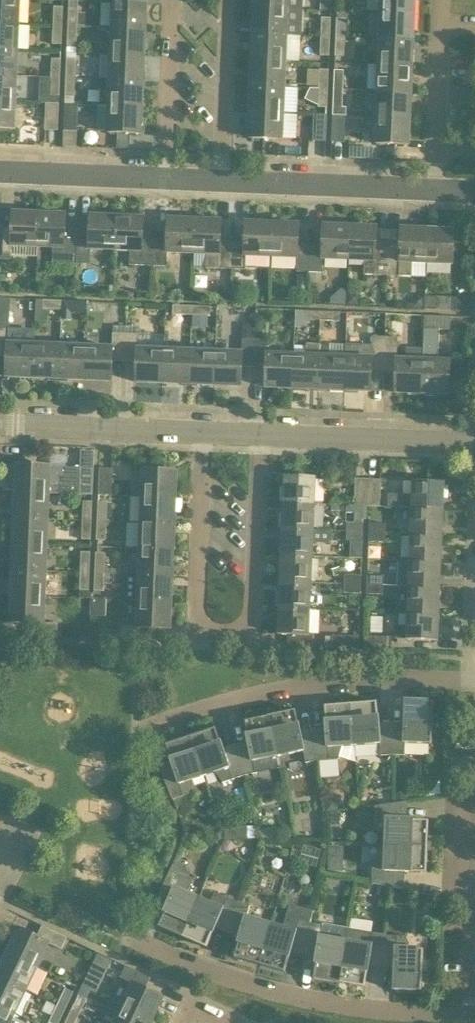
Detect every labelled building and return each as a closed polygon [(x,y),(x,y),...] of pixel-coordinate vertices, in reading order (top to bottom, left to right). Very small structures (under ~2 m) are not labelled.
[(18,24),(19,0),(0,0),(0,23),(18,24)] [(333,15),(334,0),(321,0),(320,14),(333,15)] [(381,12),(415,14),(416,0),(382,0),(381,12)] [(78,1),(69,1),(68,25),(77,26),(78,1)] [(146,3),(113,1),(112,27),(145,29),(146,3)] [(288,8),(255,6),(254,33),(287,35),(288,8)] [(63,7),(54,7),(53,25),(62,26),(63,7)] [(415,14),(381,12),(380,38),(414,40),(415,14)] [(331,19),(321,18),(321,36),(330,36),(331,19)] [(346,19),(336,19),(336,36),(345,37),(346,19)] [(0,23),(0,49),(17,50),(18,24),(0,23)] [(52,45),(61,46),(62,26),(53,25),(52,45)] [(67,46),(76,46),(77,26),(68,25),(67,46)] [(145,29),(112,27),(111,54),(144,55),(145,29)] [(287,35),(254,33),(253,59),(286,61),(287,35)] [(320,56),(329,56),(330,36),(321,36),(320,56)] [(335,57),(344,57),(345,37),(336,36),(335,57)] [(414,40),(380,38),(379,64),(413,66),(414,40)] [(0,49),(0,75),(16,76),(17,50),(0,49)] [(144,55),(111,54),(110,80),(143,81),(144,55)] [(60,60),(52,59),(51,77),(60,78),(60,60)] [(286,61),(253,59),(251,85),(285,86),(286,61)] [(76,60),(67,60),(66,78),(75,79),(76,60)] [(413,66),(379,64),(378,90),(412,92),(413,66)] [(329,71),(319,70),(319,88),(328,88),(329,71)] [(343,70),(336,70),(335,88),(342,89),(343,70)] [(0,75),(0,101),(15,102),(16,76),(0,75)] [(50,97),(59,97),(60,78),(51,77),(50,97)] [(65,98),(74,98),(75,79),(66,78),(65,98)] [(109,106),(142,107),(143,81),(110,80),(110,81),(97,80),(97,91),(105,93),(109,93),(109,106)] [(285,86),(251,85),(250,111),(284,113),(285,86)] [(318,108),(327,108),(328,88),(319,88),(318,108)] [(347,107),(341,107),(342,89),(335,88),(334,114),(346,115),(347,107)] [(377,116),(411,118),(412,92),(378,90),(377,116)] [(0,101),(0,128),(14,129),(15,102),(0,101)] [(45,130),(57,131),(59,104),(46,103),(45,130)] [(78,105),(65,104),(64,131),(77,131),(78,105)] [(142,107),(109,106),(107,133),(141,134),(142,107)] [(284,113),(250,111),(249,138),(283,140),(284,113)] [(314,141),(326,142),(327,115),(315,114),(314,141)] [(345,142),(346,116),(346,115),(334,114),(333,142),(345,142)] [(411,118),(377,116),(376,143),(410,145),(411,118)] [(12,246),(38,247),(39,213),(12,212),(12,225),(0,225),(0,259),(11,259),(12,246)] [(65,214),(39,213),(38,247),(53,247),(52,264),(76,265),(77,236),(65,235),(65,214)] [(89,236),(77,236),(76,265),(76,264),(89,264),(89,249),(115,250),(117,217),(90,215),(89,236)] [(117,217),(115,250),(129,250),(129,266),(154,267),(155,238),(143,238),(144,218),(117,217)] [(193,253),(195,220),(168,219),(167,239),(155,238),(154,267),(166,267),(166,252),(193,253)] [(195,220),(193,253),(206,253),(206,269),(232,270),(233,243),(220,242),(221,221),(195,220)] [(271,256),(272,223),(245,221),(244,243),(233,243),(232,270),(245,271),(245,255),(271,256)] [(272,223),(271,256),(297,257),(297,274),(309,274),(310,245),(298,245),(299,224),(272,223)] [(348,259),(350,226),(323,225),(323,245),(310,245),(309,274),(308,283),(322,284),(322,258),(348,259)] [(350,226),(348,259),(364,260),(364,276),(387,276),(388,240),(376,239),(376,227),(350,226)] [(426,262),(428,229),(401,228),(400,240),(388,240),(387,276),(412,277),(412,262),(426,262)] [(428,229),(426,262),(453,263),(455,230),(428,229)] [(65,295),(75,295),(75,294),(75,281),(66,281),(65,294),(65,295)] [(359,304),(359,293),(348,292),(348,303),(359,304)] [(412,307),(424,308),(425,295),(417,295),(413,299),(412,307)] [(425,308),(452,310),(452,296),(426,295),(425,308)] [(9,320),(10,298),(0,298),(0,320),(9,320)] [(62,300),(43,299),(43,320),(59,321),(60,311),(62,311),(62,300)] [(81,312),(81,301),(62,300),(62,311),(81,312)] [(192,306),(173,305),(173,315),(191,316),(192,306)] [(210,317),(210,307),(192,306),(191,316),(210,317)] [(321,321),(321,312),(295,312),(295,324),(302,324),(302,320),(321,321)] [(340,321),(341,313),(321,312),(321,321),(340,321)] [(451,316),(425,314),(423,359),(422,393),(448,394),(450,360),(438,360),(440,329),(451,329),(451,316)] [(216,350),(215,384),(242,385),(243,365),(255,366),(256,340),(255,340),(256,326),(242,326),(242,351),(216,350)] [(86,345),(85,379),(112,380),(113,360),(125,360),(126,327),(113,327),(112,346),(86,345)] [(163,382),(164,348),(151,348),(151,340),(138,339),(138,335),(136,335),(136,328),(126,327),(125,360),(137,361),(136,381),(163,382)] [(7,356),(6,376),(33,377),(34,343),(8,342),(9,328),(0,328),(0,355),(7,356)] [(346,345),(344,389),(371,391),(372,370),(384,371),(385,338),(372,337),(372,346),(346,345)] [(423,359),(397,358),(398,338),(385,338),(384,371),(397,371),(396,392),(422,393),(423,359)] [(292,387),(293,354),(268,353),(268,341),(256,340),(255,366),(267,366),(267,386),(292,387)] [(34,343),(33,377),(59,378),(60,344),(34,343)] [(60,344),(59,378),(85,379),(86,345),(60,344)] [(293,354),(292,387),(318,388),(320,345),(306,344),(306,354),(293,354)] [(344,389),(346,345),(345,356),(330,355),(330,345),(320,345),(318,388),(344,389)] [(164,348),(163,382),(189,383),(190,349),(164,348)] [(215,384),(216,350),(190,349),(189,383),(215,384)] [(23,445),(23,457),(29,457),(35,453),(35,446),(23,445)] [(94,468),(80,468),(50,467),(17,465),(15,492),(49,493),(49,494),(79,495),(93,495),(94,468)] [(113,469),(99,469),(98,496),(112,496),(113,469)] [(142,497),(175,499),(177,472),(143,471),(142,497)] [(283,503),(314,504),(316,477),(284,476),(283,503)] [(354,506),(362,506),(367,506),(368,479),(355,479),(354,506)] [(380,480),(368,479),(367,506),(368,506),(379,507),(380,480)] [(412,481),(412,495),(388,494),(387,507),(411,508),(442,509),(443,483),(412,481)] [(14,518),(48,519),(49,494),(49,493),(15,492),(14,518)] [(175,499),(142,497),(141,523),(174,525),(175,499)] [(92,503),(83,503),(82,521),(91,521),(92,503)] [(106,504),(98,503),(97,521),(105,522),(106,504)] [(314,504),(283,503),(282,529),(313,530),(314,504)] [(410,534),(441,535),(442,509),(411,508),(410,534)] [(48,519),(14,518),(13,544),(46,545),(48,519)] [(81,539),(90,540),(91,521),(82,521),(81,539)] [(96,540),(105,541),(105,522),(97,521),(96,540)] [(362,523),(346,522),(346,531),(362,532),(362,523)] [(174,525),(141,523),(140,549),(173,551),(174,525)] [(385,524),(369,524),(368,532),(385,533),(385,524)] [(313,530),(282,529),(281,554),(312,556),(313,543),(326,543),(331,540),(332,531),(313,530)] [(346,541),(362,541),(362,532),(346,531),(346,541)] [(368,542),(385,542),(385,533),(368,532),(368,542)] [(441,535),(410,534),(409,560),(440,561),(441,535)] [(46,545),(13,544),(12,570),(45,571),(46,545)] [(173,551),(140,549),(139,575),(172,576),(173,551)] [(89,553),(81,552),(80,573),(88,573),(89,553)] [(105,553),(96,553),(95,573),(104,573),(104,575),(133,576),(133,570),(104,569),(105,553)] [(312,556),(281,554),(279,581),(311,582),(312,556)] [(439,588),(440,561),(409,560),(398,559),(397,587),(408,587),(439,588)] [(45,571),(12,570),(10,595),(44,597),(45,571)] [(79,590),(88,591),(88,573),(80,573),(79,590)] [(103,591),(104,575),(104,573),(95,573),(94,591),(103,591)] [(172,576),(139,575),(137,601),(171,602),(172,576)] [(360,575),(344,575),(344,584),(360,585),(360,575)] [(384,576),(366,576),(366,585),(383,586),(384,576)] [(311,582),(279,581),(278,607),(310,608),(311,582)] [(344,593),(360,594),(360,585),(344,584),(344,593)] [(366,594),(383,595),(383,586),(366,585),(366,594)] [(407,612),(438,614),(439,588),(408,587),(407,612)] [(44,597),(10,595),(9,622),(29,623),(28,636),(56,637),(57,624),(43,624),(44,597)] [(171,602),(137,601),(136,628),(122,628),(122,640),(149,641),(149,628),(170,629),(171,602)] [(310,608),(278,607),(277,634),(309,636),(310,608)] [(438,614),(407,612),(406,627),(394,626),(394,639),(437,641),(438,614)] [(357,649),(358,636),(331,635),(331,648),(357,649)] [(364,636),(363,650),(390,651),(391,638),(364,636)] [(351,704),(354,746),(379,744),(380,756),(392,755),(392,730),(379,731),(377,702),(351,704)] [(392,730),(392,755),(404,756),(405,743),(431,744),(432,732),(436,732),(437,715),(432,715),(433,703),(406,702),(405,730),(392,730)] [(314,736),(317,761),(339,759),(342,747),(354,746),(351,704),(325,706),(327,735),(314,736)] [(270,716),(278,756),(303,751),(306,763),(317,761),(314,736),(301,738),(295,710),(270,716)] [(237,752),(243,776),(280,768),(277,756),(278,756),(270,716),(244,721),(250,749),(237,752)] [(191,737),(204,776),(215,772),(222,783),(243,776),(237,752),(225,756),(215,729),(191,737)] [(204,776),(191,737),(166,745),(175,772),(163,777),(172,800),(193,793),(193,780),(204,776)] [(396,794),(397,802),(408,801),(407,792),(396,794)] [(329,813),(339,811),(338,802),(333,799),(324,800),(326,813),(329,813)] [(386,845),(427,847),(428,821),(407,820),(407,802),(375,806),(374,819),(387,819),(386,845)] [(340,811),(339,811),(329,813),(330,821),(341,819),(340,811)] [(277,827),(261,830),(262,839),(279,839),(277,827)] [(427,847),(386,845),(385,857),(373,860),(372,883),(404,890),(405,872),(426,873),(427,847)] [(175,861),(169,873),(158,895),(170,901),(158,927),(182,937),(199,899),(187,894),(192,882),(185,866),(175,861)] [(393,891),(393,903),(404,903),(404,891),(393,891)] [(230,926),(238,903),(227,898),(215,892),(209,904),(199,899),(182,937),(206,947),(218,921),(230,926)] [(259,965),(271,925),(246,918),(250,906),(238,903),(230,926),(242,930),(234,958),(259,965)] [(305,948),(311,923),(310,923),(313,911),(289,904),(282,928),(271,925),(259,965),(284,972),(292,945),(305,948)] [(339,983),(346,942),(320,938),(322,926),(311,923),(305,948),(318,950),(313,979),(339,983)] [(7,952),(37,967),(48,943),(61,950),(66,938),(42,926),(37,937),(19,928),(7,952)] [(382,961),(385,935),(373,934),(348,929),(346,942),(339,983),(365,987),(369,959),(382,961)] [(385,935),(382,961),(395,961),(394,990),(421,991),(422,979),(426,979),(426,962),(422,962),(423,950),(410,949),(407,937),(385,935)] [(7,952),(0,966),(0,978),(26,990),(37,967),(7,952)] [(93,964),(107,971),(112,961),(98,955),(93,964)] [(121,1007),(151,1022),(163,997),(145,989),(150,978),(125,966),(119,978),(132,984),(121,1007)] [(0,978),(0,1006),(14,1013),(26,990),(0,978)] [(73,993),(65,989),(57,1005),(65,1009),(73,993)] [(86,999),(79,995),(71,1012),(79,1016),(86,999)] [(49,1022),(58,1022),(65,1009),(57,1005),(49,1022)] [(0,1006),(0,1022),(10,1022),(14,1013),(0,1006)] [(121,1007),(113,1022),(150,1022),(151,1022),(121,1007)] [(79,1016),(71,1012),(65,1022),(75,1022),(79,1016)]
